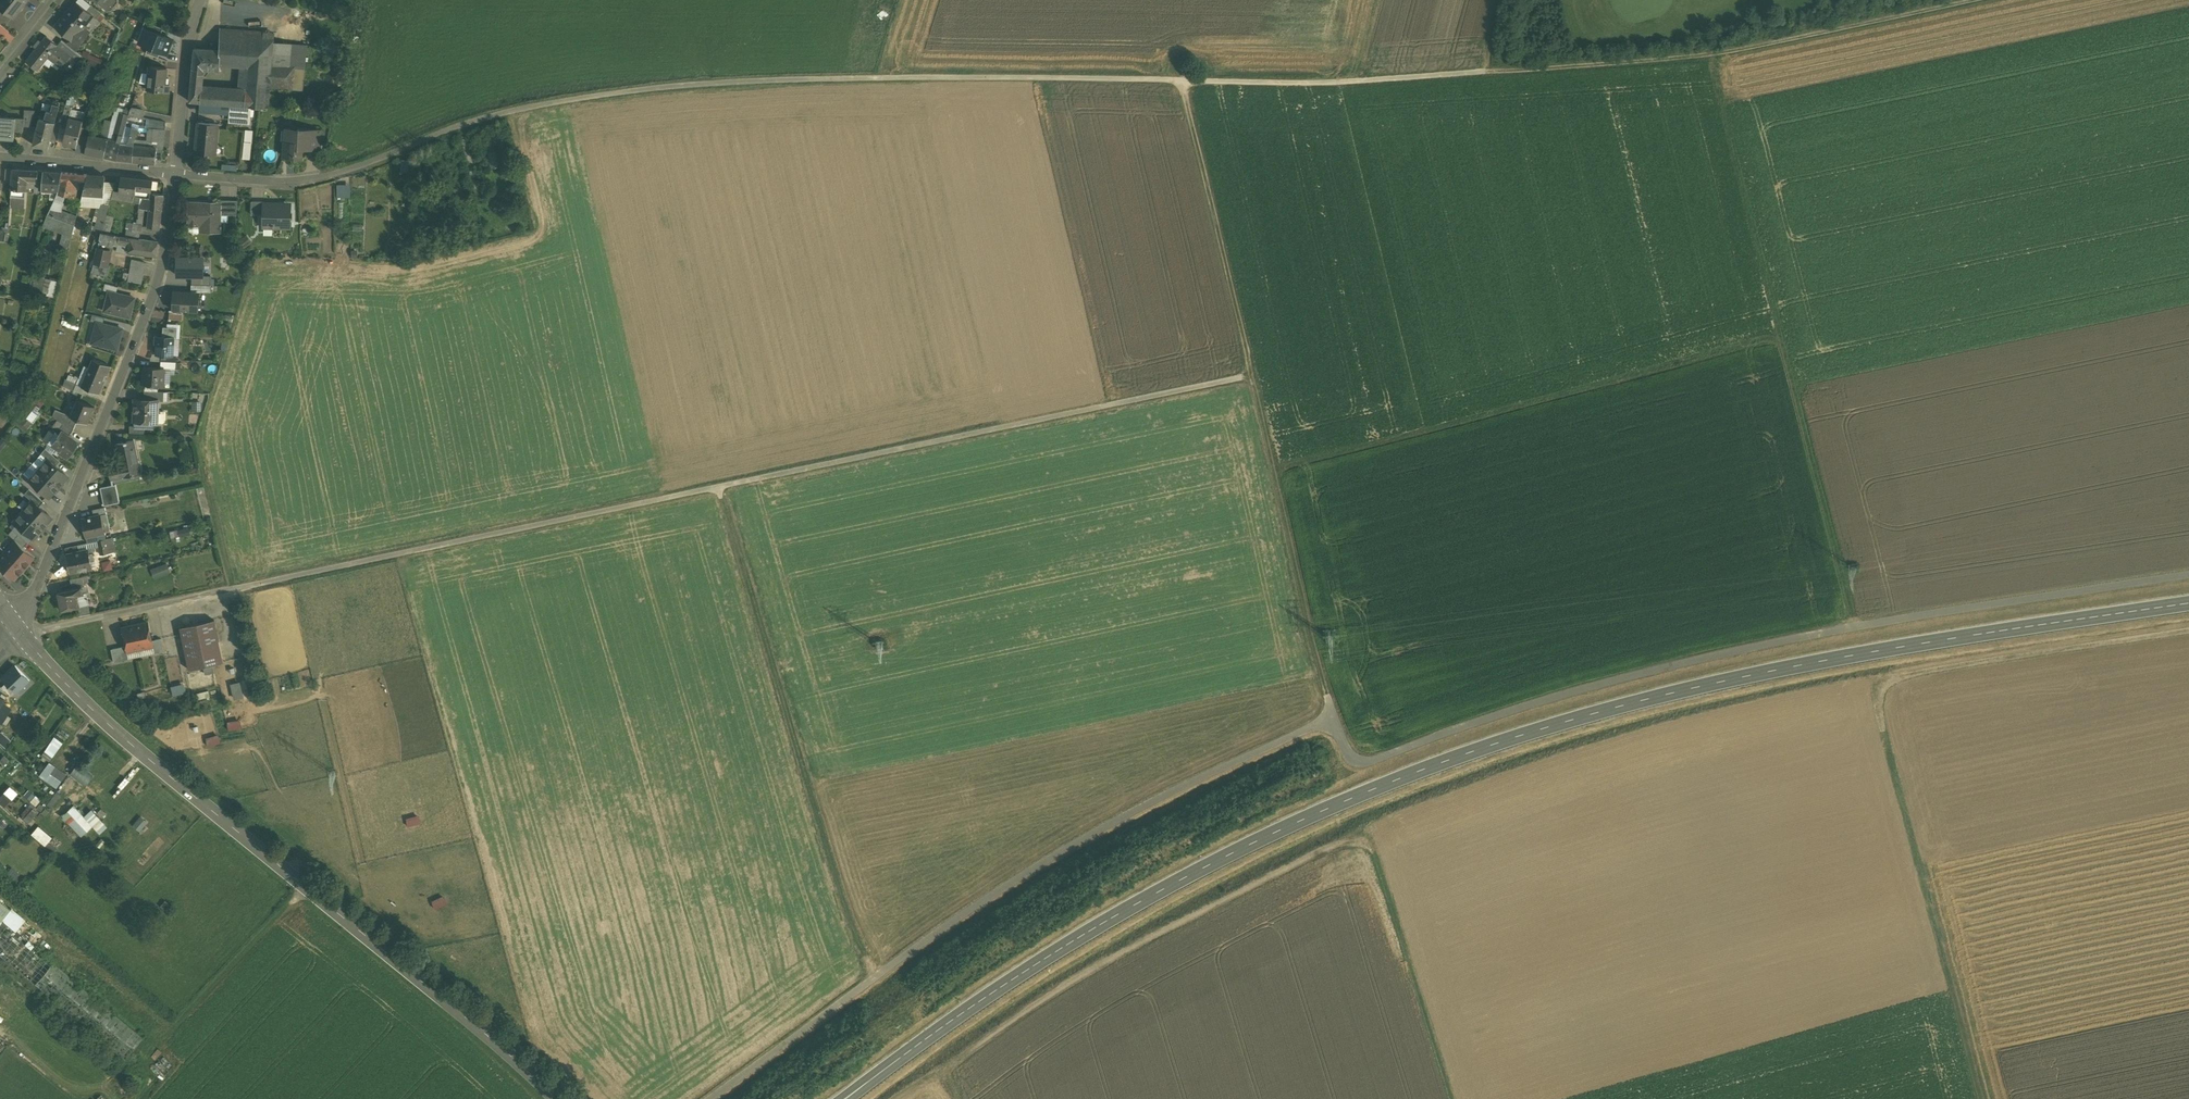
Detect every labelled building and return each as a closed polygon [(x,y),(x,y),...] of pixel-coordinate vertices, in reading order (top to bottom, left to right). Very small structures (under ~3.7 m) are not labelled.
[(3,10),(12,18),(27,0),(0,0),(0,8),(3,10)] [(107,10),(111,9),(117,1),(117,0),(95,0),(107,10)] [(86,10),(76,1),(71,8),(70,7),(64,14),(72,21),(81,28),(87,21),(88,22),(93,15),(86,10)] [(100,13),(90,5),(86,10),(93,15),(96,18),(100,13)] [(877,7),(874,15),(886,19),(889,12),(877,7)] [(100,13),(96,18),(100,21),(101,21),(105,16),(100,13)] [(81,28),(72,21),(64,14),(55,26),(70,38),(79,45),(84,38),(79,34),(83,30),(81,28)] [(121,29),(107,18),(104,23),(118,34),(121,29)] [(143,28),(161,35),(163,29),(145,22),(143,28)] [(161,35),(146,29),(140,44),(149,48),(160,52),(165,54),(171,39),(161,35)] [(250,32),(220,30),(220,41),(249,43),(249,41),(250,32)] [(264,33),(250,32),(249,41),(263,42),(264,33)] [(274,34),(264,33),(263,42),(273,42),(274,34)] [(46,37),(26,62),(36,70),(47,57),(61,67),(69,57),(70,56),(67,54),(57,46),(57,45),(46,37)] [(79,45),(70,38),(66,43),(71,48),(76,52),(81,46),(79,45)] [(66,43),(61,40),(57,45),(57,46),(67,54),(71,48),(66,43)] [(249,43),(220,41),(219,50),(220,50),(220,62),(247,64),(249,43)] [(263,42),(249,41),(249,43),(247,64),(244,94),(244,106),(267,108),(269,87),(271,64),(273,42),(263,42)] [(306,46),(273,42),(271,64),(295,67),(295,69),(304,70),(306,46)] [(76,52),(71,48),(67,54),(70,56),(69,57),(76,62),(81,56),(76,52)] [(160,52),(149,48),(147,53),(158,57),(160,52)] [(219,50),(194,48),(191,77),(202,78),(202,69),(219,70),(220,62),(220,50),(219,50)] [(295,67),(271,64),(269,87),(292,90),(295,69),(295,67)] [(166,69),(152,67),(151,74),(165,76),(166,69)] [(304,70),(295,69),(292,90),(302,91),(304,70)] [(165,76),(151,74),(148,73),(146,90),(168,93),(169,85),(164,85),(165,76)] [(239,92),(201,89),(202,78),(191,77),(190,102),(200,103),(213,104),(222,105),(232,105),(244,106),(244,94),(239,93),(239,92)] [(50,112),(46,111),(44,120),(54,123),(60,103),(53,101),(50,112)] [(213,104),(200,103),(199,112),(212,113),(213,104)] [(222,105),(213,104),(212,113),(221,114),(222,110),(222,105)] [(72,106),(66,105),(64,113),(70,115),(72,106)] [(144,112),(131,108),(129,115),(143,118),(144,112)] [(35,110),(24,110),(24,119),(23,127),(31,127),(35,110)] [(70,115),(64,113),(61,125),(60,128),(66,129),(68,119),(69,119),(70,115)] [(129,115),(119,113),(114,134),(118,135),(116,143),(120,143),(123,137),(127,122),(129,115)] [(143,118),(129,115),(127,122),(141,125),(143,118)] [(0,117),(0,136),(3,137),(3,139),(14,139),(14,132),(14,131),(15,118),(0,117)] [(24,119),(15,118),(14,131),(18,131),(18,126),(23,127),(24,119)] [(44,120),(40,119),(33,145),(48,148),(50,140),(54,123),(44,120)] [(66,129),(63,142),(77,146),(80,135),(82,122),(69,119),(68,119),(66,129)] [(111,123),(104,122),(102,136),(103,136),(103,140),(107,141),(111,123)] [(61,125),(54,123),(50,140),(56,141),(60,128),(61,125)] [(217,125),(198,123),(195,152),(215,154),(216,145),(217,125)] [(286,127),(285,141),(290,142),(291,131),(295,131),(299,128),(286,127)] [(60,128),(56,141),(63,142),(66,129),(60,128)] [(131,128),(127,145),(133,145),(138,130),(131,128)] [(165,129),(148,128),(146,142),(157,143),(163,144),(165,129)] [(299,128),(295,131),(291,131),(290,142),(285,141),(284,156),(295,157),(297,160),(300,157),(301,158),(302,148),(307,149),(308,132),(307,132),(308,129),(299,128)] [(243,159),(252,159),(253,129),(244,129),(243,159)] [(320,130),(308,129),(307,132),(308,132),(307,149),(319,149),(320,130)] [(85,154),(89,137),(80,135),(77,146),(76,152),(85,154)] [(89,137),(85,154),(104,157),(107,141),(103,140),(89,137)] [(116,143),(107,141),(104,157),(116,160),(120,143),(116,143)] [(127,145),(120,144),(119,160),(132,161),(134,145),(133,145),(127,145)] [(157,148),(134,145),(132,161),(155,164),(156,160),(157,148)] [(223,145),(216,145),(215,154),(222,155),(223,145)] [(491,168),(500,166),(498,150),(488,151),(491,168)] [(13,169),(6,168),(5,181),(12,182),(13,169)] [(44,171),(13,169),(12,182),(11,197),(25,198),(27,179),(35,180),(35,183),(43,184),(44,171)] [(61,172),(44,171),(43,184),(42,190),(58,191),(61,172)] [(87,175),(61,172),(58,191),(57,195),(55,199),(63,201),(65,195),(72,196),(74,184),(84,186),(87,175)] [(105,176),(87,175),(84,186),(82,194),(95,195),(95,194),(103,195),(105,176)] [(137,179),(121,177),(119,192),(127,193),(134,194),(135,194),(136,189),(137,179)] [(153,180),(137,179),(136,189),(151,191),(153,180)] [(43,184),(35,183),(34,193),(39,194),(39,193),(42,194),(42,190),(43,184)] [(338,183),(339,196),(352,196),(351,183),(338,183)] [(134,194),(127,193),(125,200),(133,201),(133,196),(134,194)] [(151,198),(146,198),(145,198),(137,197),(136,202),(140,202),(139,209),(150,210),(148,227),(160,228),(164,195),(152,193),(151,198)] [(25,198),(11,197),(10,207),(24,208),(25,198)] [(237,200),(220,200),(220,204),(220,215),(221,215),(236,215),(237,200)] [(264,201),(252,201),(251,214),(263,214),(264,203),(264,201)] [(208,203),(189,202),(188,225),(201,225),(201,231),(220,232),(221,215),(220,215),(220,204),(208,204),(208,203)] [(264,203),(263,214),(263,227),(290,227),(290,206),(278,206),(278,204),(264,203)] [(109,206),(101,204),(99,214),(106,216),(106,215),(109,206)] [(78,217),(50,208),(45,223),(44,226),(60,231),(63,221),(70,223),(75,225),(78,217)] [(99,214),(94,230),(102,232),(106,216),(99,214)] [(113,217),(106,215),(106,216),(102,232),(109,233),(113,217)] [(63,221),(60,231),(63,232),(57,251),(65,253),(73,231),(67,229),(70,223),(63,221)] [(142,224),(129,223),(128,229),(128,230),(140,232),(141,232),(142,224)] [(140,232),(128,230),(128,229),(127,229),(125,236),(139,238),(140,232)] [(102,232),(94,230),(93,236),(100,238),(102,232)] [(115,234),(102,232),(100,238),(99,242),(103,243),(113,245),(115,234)] [(129,238),(120,236),(118,244),(128,246),(129,238)] [(142,240),(129,238),(128,246),(128,251),(140,253),(142,240)] [(158,242),(142,240),(140,253),(146,254),(146,257),(154,259),(154,256),(156,256),(158,242)] [(102,249),(98,248),(94,262),(107,265),(111,251),(102,249)] [(202,258),(177,258),(177,278),(192,279),(202,279),(202,277),(202,258)] [(145,263),(131,260),(129,272),(143,274),(145,263)] [(107,265),(94,262),(92,271),(107,275),(109,265),(107,265)] [(143,274),(129,272),(129,273),(128,280),(141,283),(143,274)] [(191,285),(211,285),(211,277),(202,277),(202,279),(192,279),(191,285)] [(43,278),(42,294),(57,295),(58,279),(43,278)] [(118,287),(105,284),(104,290),(109,291),(116,293),(118,287)] [(116,293),(109,291),(104,311),(130,317),(134,298),(116,293)] [(199,293),(174,292),(173,310),(198,312),(199,293)] [(90,322),(103,325),(104,319),(92,316),(90,322)] [(92,343),(118,349),(122,330),(103,325),(97,324),(92,343)] [(162,328),(162,336),(173,337),(178,337),(178,329),(162,328)] [(162,336),(157,336),(157,337),(158,337),(158,344),(157,344),(156,354),(161,354),(172,355),(173,337),(162,336)] [(89,368),(82,386),(99,393),(103,384),(101,383),(108,367),(93,361),(89,368)] [(176,362),(160,361),(160,367),(164,368),(175,369),(176,362)] [(84,366),(80,377),(79,377),(78,380),(77,383),(77,384),(82,386),(89,368),(84,366)] [(160,367),(144,366),(143,384),(151,384),(151,385),(163,385),(164,368),(160,367)] [(75,377),(69,375),(67,379),(77,383),(78,380),(74,379),(75,377)] [(67,379),(65,379),(63,386),(74,390),(77,384),(77,383),(67,379)] [(164,391),(144,391),(144,399),(158,400),(158,401),(163,401),(164,391)] [(144,399),(135,399),(134,400),(134,421),(157,422),(158,401),(158,400),(144,399)] [(72,416),(71,417),(77,419),(87,423),(94,406),(78,400),(72,416)] [(27,430),(31,426),(39,415),(32,410),(29,407),(17,423),(20,426),(21,425),(27,430)] [(72,416),(56,409),(53,416),(57,419),(63,423),(73,430),(77,419),(71,417),(72,416)] [(73,430),(63,423),(61,426),(59,429),(61,431),(62,430),(69,435),(70,435),(73,430)] [(61,431),(58,436),(54,433),(49,441),(48,442),(54,446),(61,451),(59,453),(67,458),(68,456),(69,456),(79,442),(74,439),(75,438),(70,435),(69,435),(62,430),(61,431)] [(125,442),(117,444),(121,464),(109,466),(111,479),(137,474),(134,462),(138,461),(133,439),(125,441),(125,442)] [(60,461),(45,448),(41,453),(48,459),(56,466),(60,461)] [(41,455),(35,463),(41,467),(47,459),(41,455)] [(56,466),(48,459),(39,470),(59,487),(64,482),(63,482),(68,476),(56,466)] [(39,470),(29,480),(49,497),(54,492),(55,492),(59,487),(39,470)] [(116,485),(101,488),(104,505),(119,502),(116,485)] [(43,501),(29,488),(24,494),(32,500),(39,506),(43,501)] [(39,506),(32,500),(23,511),(43,529),(48,523),(47,523),(52,517),(39,506)] [(105,507),(93,509),(94,516),(101,514),(106,513),(105,507)] [(43,529),(23,511),(14,521),(17,524),(32,537),(33,538),(38,533),(39,534),(43,529)] [(94,516),(82,518),(86,537),(105,532),(101,514),(94,516)] [(32,537),(17,524),(13,529),(27,542),(32,537)] [(192,526),(172,531),(174,538),(194,533),(192,526)] [(27,542),(13,529),(9,534),(15,540),(23,547),(27,542)] [(112,538),(98,541),(99,548),(113,545),(112,538)] [(23,547),(15,540),(5,552),(25,568),(27,566),(27,565),(34,556),(23,547)] [(78,545),(65,547),(66,554),(79,551),(78,545)] [(113,545),(99,548),(101,555),(115,552),(113,545)] [(66,554),(70,572),(92,567),(88,549),(79,551),(66,554)] [(5,552),(0,558),(0,567),(4,571),(14,579),(22,571),(25,568),(5,552)] [(104,571),(114,568),(112,560),(102,562),(104,571)] [(152,571),(156,579),(170,573),(166,565),(152,571)] [(82,576),(70,579),(72,586),(84,583),(82,576)] [(81,586),(57,591),(61,610),(79,606),(76,595),(83,594),(81,586)] [(206,621),(180,627),(189,670),(215,664),(206,621)] [(148,623),(122,628),(126,646),(129,658),(154,653),(152,640),(148,623)] [(161,638),(152,640),(154,653),(164,651),(161,638)] [(126,646),(111,649),(114,661),(129,658),(126,646)] [(203,668),(205,674),(214,671),(213,666),(203,668)] [(15,691),(16,692),(29,681),(15,667),(3,678),(7,682),(15,691)] [(11,695),(15,691),(7,682),(3,687),(11,695)] [(239,682),(231,684),(235,699),(243,697),(239,682)] [(172,687),(174,695),(186,692),(184,684),(172,687)] [(2,723),(9,713),(0,707),(0,722),(2,723)] [(229,729),(243,728),(242,719),(228,721),(229,729)] [(0,733),(0,744),(5,748),(11,740),(1,731),(0,733)] [(219,733),(206,737),(209,746),(222,742),(219,733)] [(43,755),(50,760),(62,744),(55,738),(43,755)] [(65,775),(50,764),(40,777),(56,788),(65,775)] [(60,787),(69,794),(81,779),(72,772),(60,787)] [(24,796),(38,805),(42,799),(29,790),(24,796)] [(53,807),(61,794),(57,791),(48,804),(53,807)] [(31,824),(39,811),(32,807),(24,820),(31,824)] [(75,807),(64,816),(82,836),(92,827),(84,818),(75,807)] [(106,814),(101,809),(97,812),(102,817),(106,814)] [(92,810),(84,818),(92,827),(100,820),(92,810)] [(409,826),(423,823),(421,815),(407,818),(409,826)] [(134,825),(140,831),(147,823),(141,818),(134,825)] [(436,908),(449,903),(445,895),(432,900),(436,908)] [(172,906),(165,900),(160,906),(167,912),(172,906)] [(2,919),(10,910),(0,902),(0,921),(2,919)] [(27,924),(10,910),(2,919),(19,934),(27,924)] [(0,921),(0,956),(125,1060),(143,1038),(19,934),(2,919),(0,921)]
